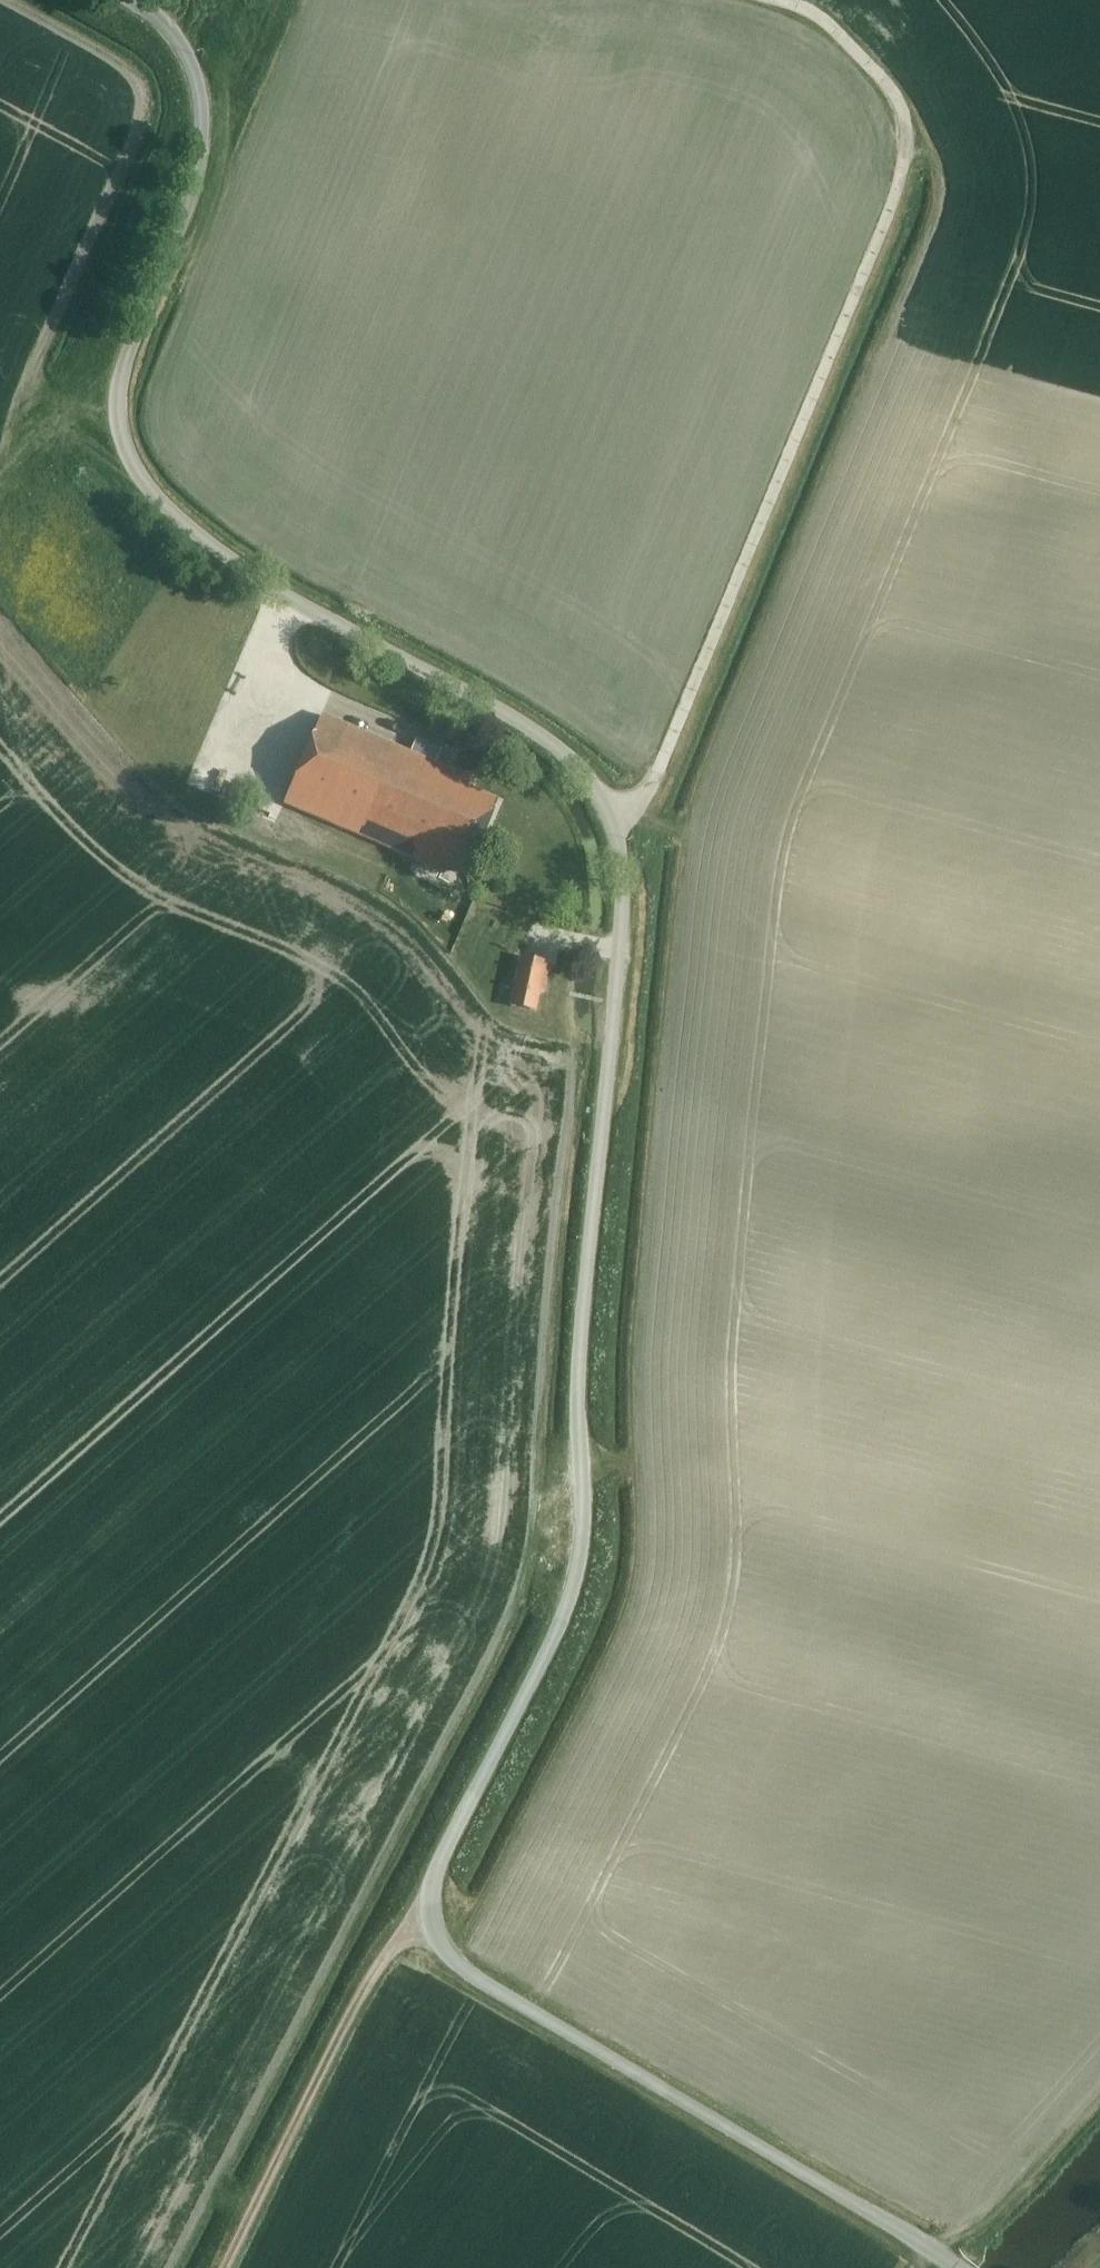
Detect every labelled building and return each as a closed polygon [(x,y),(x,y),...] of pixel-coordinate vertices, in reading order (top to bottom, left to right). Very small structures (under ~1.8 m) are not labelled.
[(341,828),(436,870),(445,873),(448,866),(468,875),(499,804),(469,791),(472,786),(454,778),(455,775),(321,717),(284,804),(341,828)] [(552,963),(520,957),(510,1006),(537,1011),(541,994),(546,995),(552,963)]
